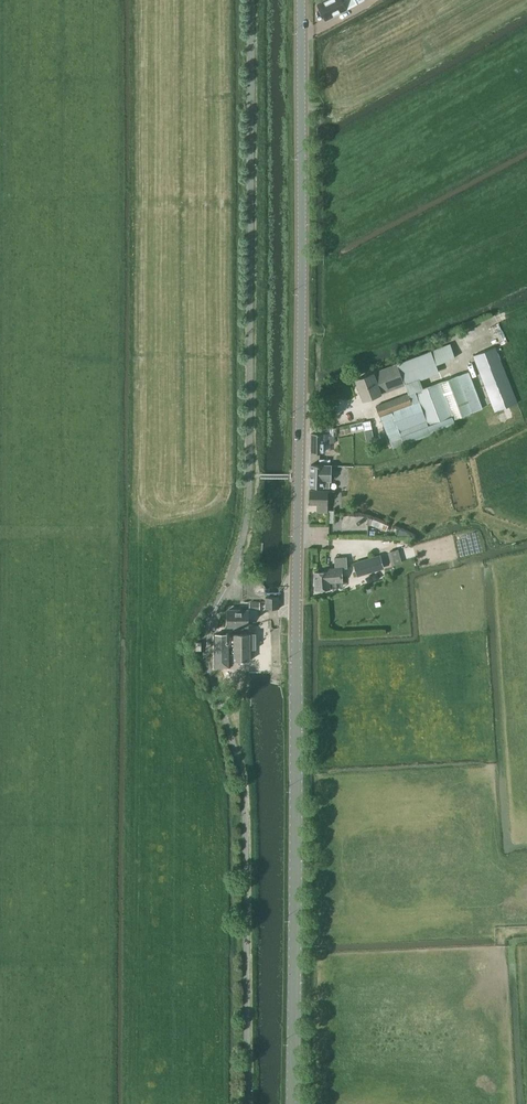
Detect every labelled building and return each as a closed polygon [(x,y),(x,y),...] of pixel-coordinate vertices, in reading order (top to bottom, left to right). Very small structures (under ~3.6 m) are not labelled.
[(317,5),(325,20),(363,0),(326,0),(317,5)] [(438,372),(436,365),(455,358),(450,344),(355,379),(363,400),(438,372)] [(494,412),(517,403),(495,347),(472,356),(494,412)] [(482,408),(468,371),(376,406),(392,448),(455,424),(453,419),(482,408)] [(329,436),(329,428),(315,427),(315,433),(311,433),(311,452),(323,452),(323,443),(329,443),(329,436)] [(330,465),(311,464),(310,487),(329,487),(330,478),(334,478),(335,469),(330,469),(330,465)] [(327,510),(327,490),(310,489),(310,501),(318,502),(318,510),(327,510)] [(356,572),(382,565),(379,556),(354,563),(356,572)] [(328,571),(314,572),(315,589),(330,588),(329,582),(342,581),(341,568),(342,568),(347,567),(346,557),(334,558),(335,567),(328,568),(328,571)] [(278,608),(278,597),(270,597),(265,597),(265,608),(278,608)] [(248,626),(248,610),(227,610),(227,625),(233,625),(233,629),(243,629),(243,626),(248,626)] [(250,633),(233,633),(234,660),(250,660),(250,649),(255,649),(255,633),(250,633)] [(226,635),(213,635),(214,669),(230,669),(229,637),(226,637),(226,635)]
